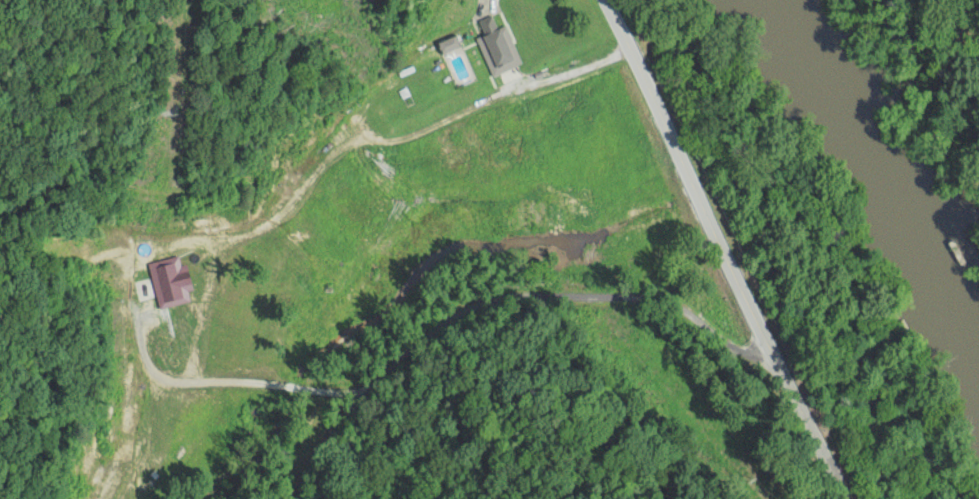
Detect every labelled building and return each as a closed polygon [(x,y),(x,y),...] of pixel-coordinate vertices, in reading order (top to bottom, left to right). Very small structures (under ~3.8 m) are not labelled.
[(488,69),(509,61),(493,16),(478,22),(483,37),(478,39),(488,69)] [(189,291),(184,264),(177,266),(176,258),(147,263),(156,308),(186,303),(184,292),(189,291)]
